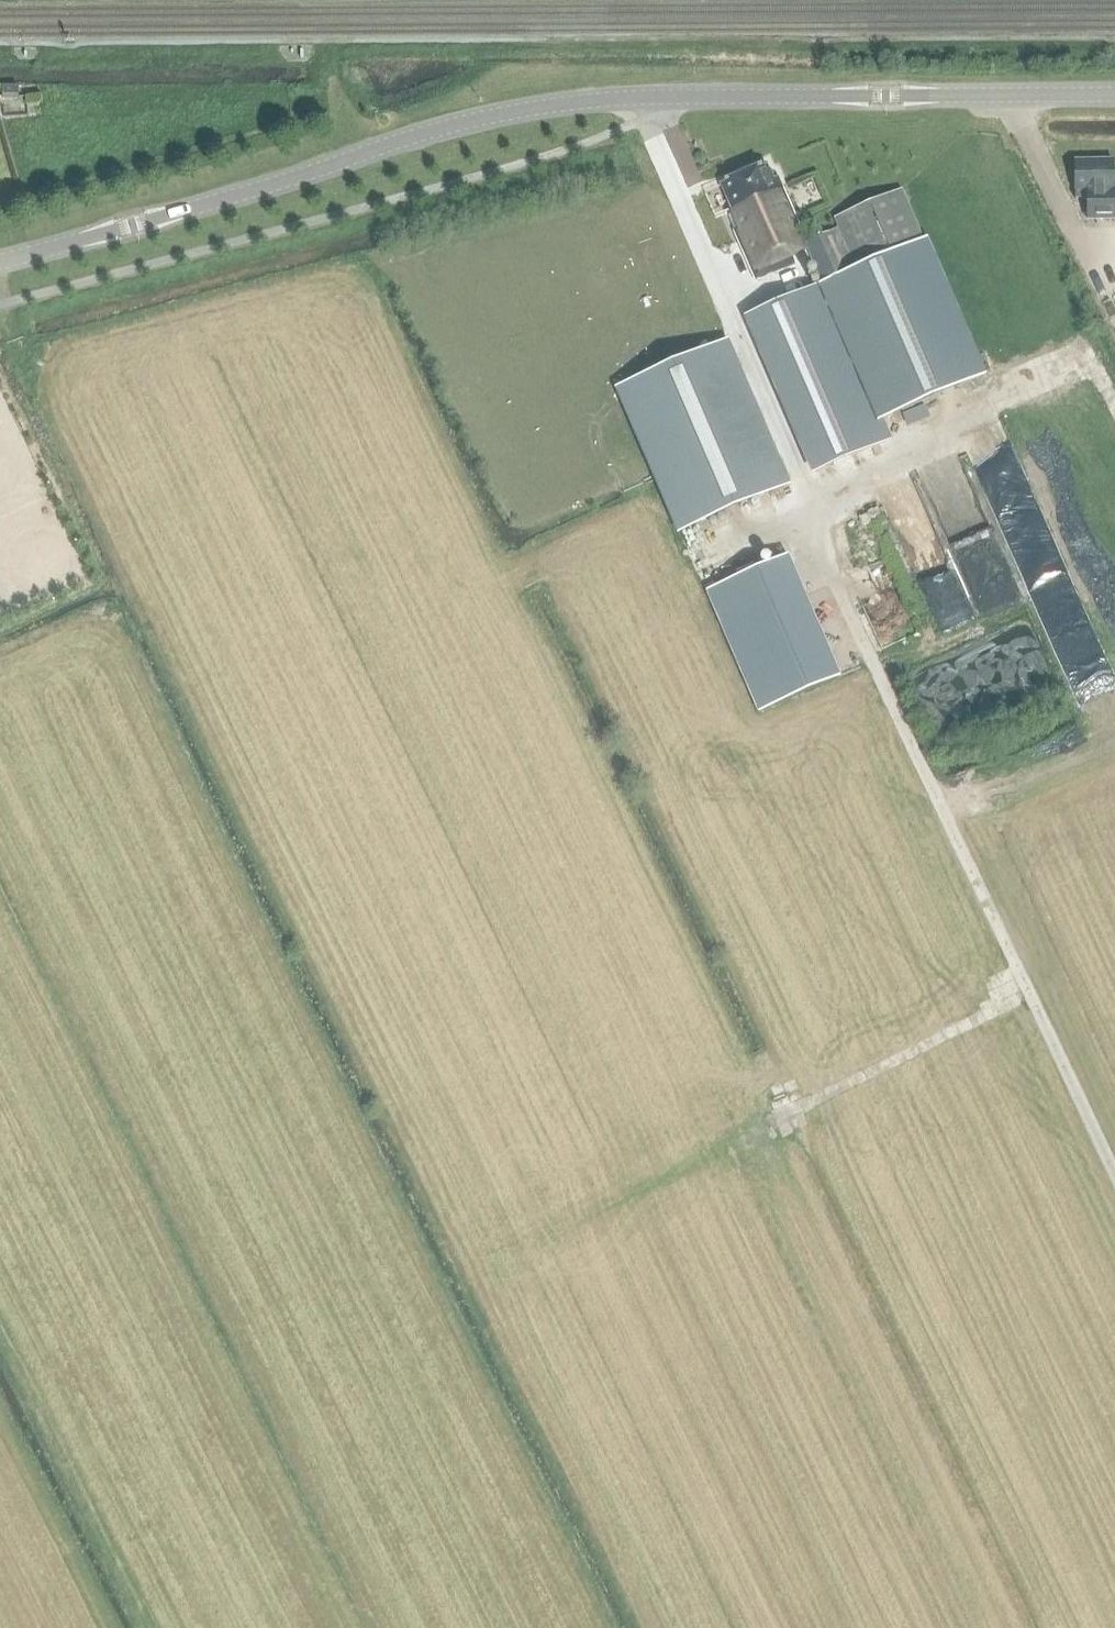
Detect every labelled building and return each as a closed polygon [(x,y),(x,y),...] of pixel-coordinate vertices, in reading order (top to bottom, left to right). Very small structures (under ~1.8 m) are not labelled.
[(17,89),(1,90),(1,100),(18,100),(17,89)] [(1114,219),(1114,188),(1113,188),(1112,161),(1074,161),(1074,199),(1086,199),(1087,219),(1114,219)] [(765,164),(720,183),(731,210),(726,212),(755,281),(794,264),(791,256),(807,248),(822,284),(748,316),(815,472),(832,464),(890,438),(882,419),(915,404),(981,375),(981,374),(901,189),(834,218),(838,228),(805,242),(787,200),(782,189),(777,177),(772,179),(765,164)] [(656,475),(680,530),(785,485),(723,342),(619,387),(656,475)] [(794,549),(701,583),(754,711),(847,673),(794,549)]
